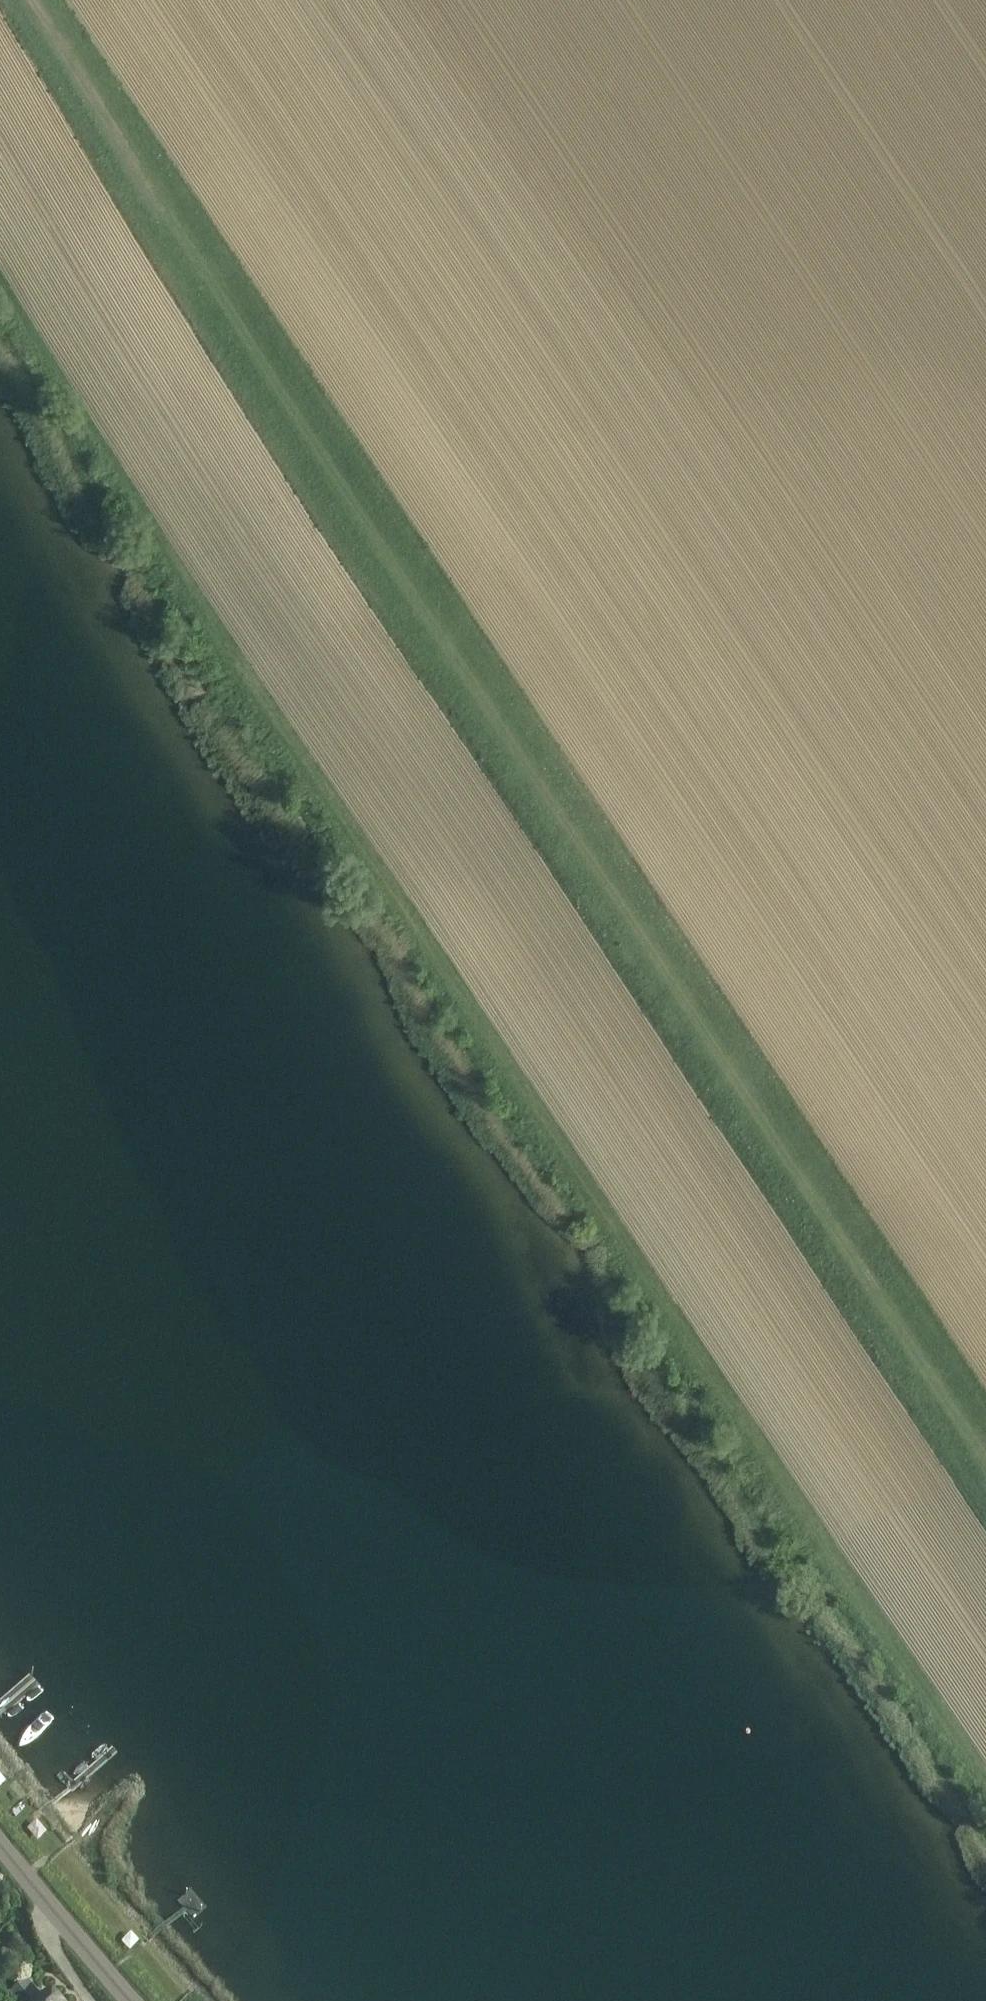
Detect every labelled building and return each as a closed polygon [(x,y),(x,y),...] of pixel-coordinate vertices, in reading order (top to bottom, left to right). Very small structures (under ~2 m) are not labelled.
[(47,1997),(44,1999),(28,1980),(9,1995),(14,2000),(51,2000),(47,1997)]
